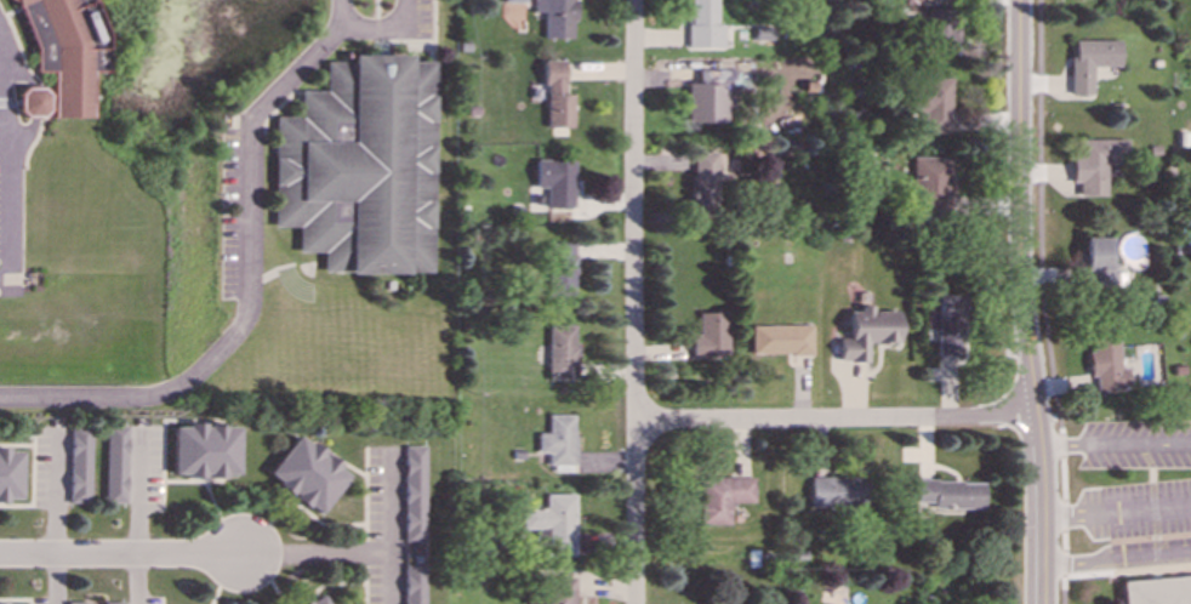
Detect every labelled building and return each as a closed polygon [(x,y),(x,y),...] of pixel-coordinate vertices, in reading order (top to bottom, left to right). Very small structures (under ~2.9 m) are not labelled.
[(34,51),(34,72),(51,72),(51,119),(90,119),(90,73),(106,73),(106,35),(92,0),(13,0),(34,51)] [(533,14),(544,14),(544,39),(574,40),(574,0),(534,0),(533,14)] [(724,26),(718,26),(718,0),(689,0),(689,49),(724,49),(724,26)] [(946,10),(927,10),(929,51),(961,50),(960,19),(947,20),(946,10)] [(1072,95),(1093,96),(1093,68),(1122,68),(1122,41),(1073,40),(1072,95)] [(434,63),(409,63),(409,56),(349,56),(349,62),(324,62),(324,92),(298,92),(298,117),(273,117),(273,228),(298,228),(298,253),(323,253),(323,273),(434,274),(434,63)] [(687,84),(687,124),(727,124),(727,90),(737,90),(737,60),(699,61),(699,84),(687,84)] [(563,61),(545,61),(544,129),(572,129),(572,95),(563,95),(563,61)] [(924,135),(955,134),(953,78),(913,80),(914,114),(924,113),(924,135)] [(50,118),(50,90),(17,90),(17,117),(50,118)] [(1107,196),(1107,165),(1128,165),(1128,140),(1073,141),(1074,184),(1079,184),(1080,197),(1107,196)] [(689,216),(717,216),(718,153),(690,152),(689,216)] [(913,158),(914,212),(944,212),(944,199),(953,199),(953,157),(913,158)] [(573,210),(574,161),(535,160),(534,188),(545,188),(545,209),(573,210)] [(1109,239),(1084,238),(1083,288),(1116,288),(1116,264),(1109,264),(1109,239)] [(547,297),(574,296),(573,243),(546,244),(547,297)] [(937,355),(962,356),(962,296),(938,296),(937,355)] [(868,363),(868,343),(898,343),(898,312),(871,312),(871,307),(859,307),(859,312),(848,312),(848,340),(838,340),(838,363),(868,363)] [(725,313),(696,313),(697,335),(690,335),(691,357),(726,356),(725,313)] [(810,325),(749,326),(750,355),(810,354),(810,325)] [(574,327),(547,326),(546,378),(573,379),(574,327)] [(1120,368),(1117,332),(1087,335),(1091,378),(1096,378),(1097,391),(1129,388),(1127,367),(1120,368)] [(547,466),(574,465),(573,415),(546,415),(546,434),(536,434),(536,454),(547,453),(547,466)] [(170,477),(236,478),(236,425),(170,425),(170,477)] [(102,427),(103,504),(124,503),(123,427),(102,427)] [(68,504),(89,504),(87,429),(66,430),(68,504)] [(318,516),(349,473),(295,435),(264,478),(318,516)] [(423,542),(422,447),(401,447),(402,542),(423,542)] [(0,450),(0,502),(18,502),(18,450),(0,450)] [(810,478),(809,508),(867,509),(868,479),(810,478)] [(753,479),(699,479),(699,525),(729,526),(729,503),(753,503),(753,479)] [(983,482),(916,482),(916,508),(983,509),(983,482)] [(574,494),(544,495),(544,507),(521,507),(522,530),(545,530),(546,556),(574,556),(574,494)] [(402,566),(402,603),(423,603),(423,566),(402,566)] [(1122,582),(1190,576),(1190,603),(1124,603),(1122,582)] [(575,579),(534,578),(533,603),(574,603),(575,579)] [(321,595),(307,603),(327,603),(321,595)]
